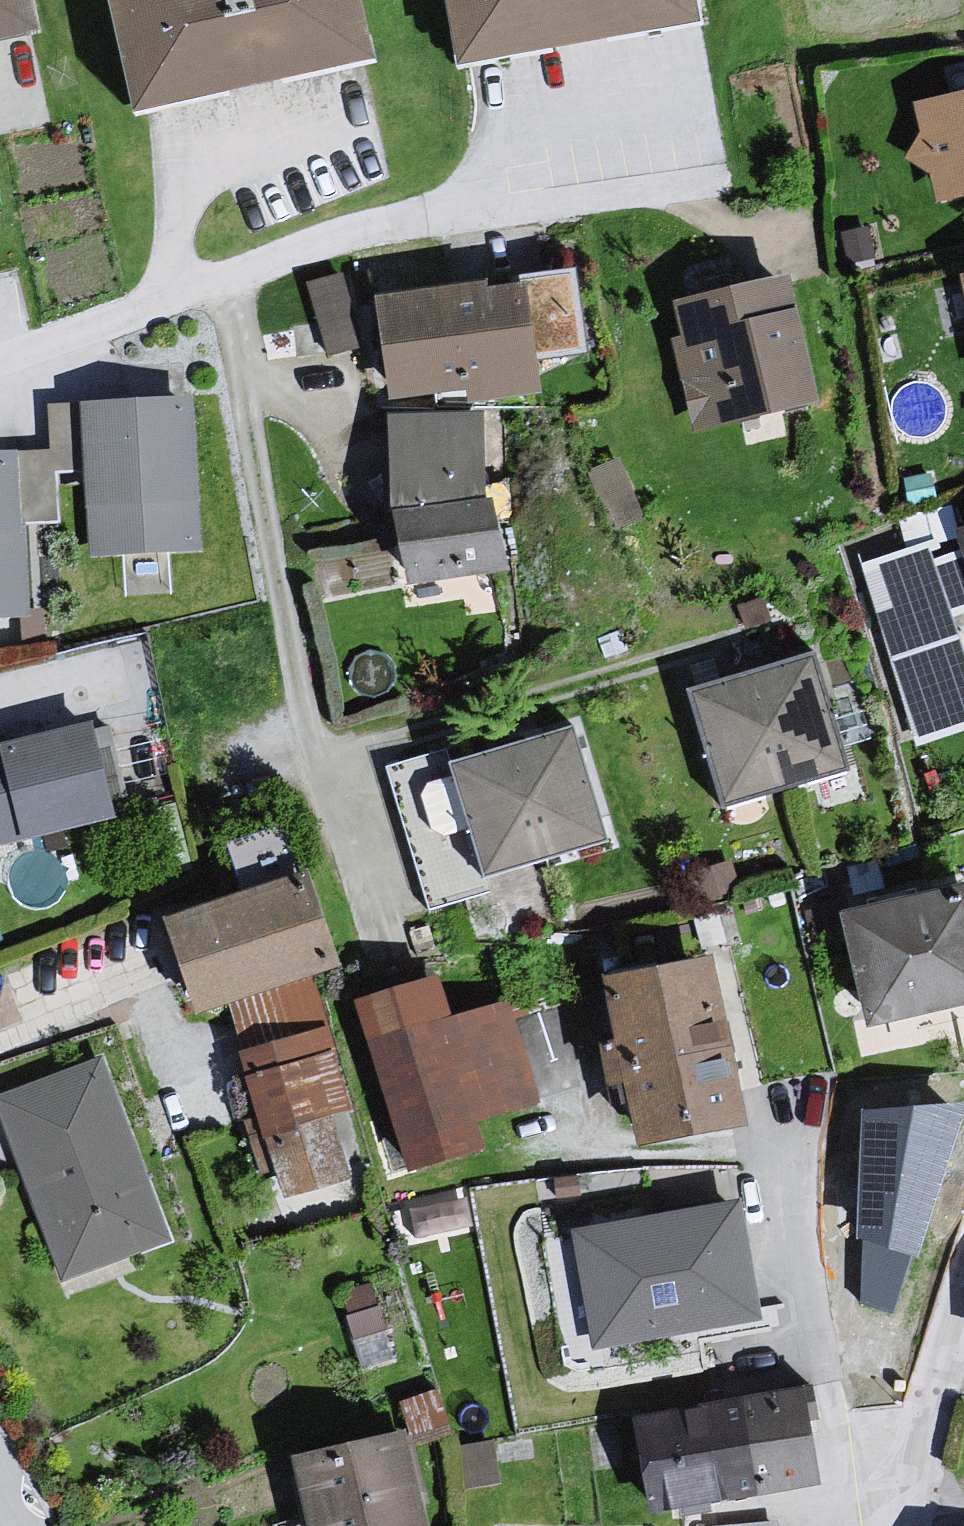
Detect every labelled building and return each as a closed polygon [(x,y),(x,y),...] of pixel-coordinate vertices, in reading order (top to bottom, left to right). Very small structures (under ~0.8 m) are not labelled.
[(71,50),(58,0),(0,0),(0,64),(71,50)] [(155,129),(402,85),(384,0),(121,0),(155,129)] [(482,83),(725,40),(720,0),(465,0),(482,83)] [(918,112),(941,214),(963,210),(963,102),(918,112)] [(353,268),(316,270),(320,342),(357,340),(353,268)] [(804,289),(682,313),(689,342),(679,347),(698,438),(835,414),(804,289)] [(541,293),(384,313),(400,414),(551,402),(541,293)] [(199,413),(89,413),(96,565),(198,566),(199,413)] [(485,419),(390,430),(415,592),(521,581),(516,529),(499,511),(485,419)] [(0,470),(0,630),(28,631),(24,470),(0,470)] [(963,724),(963,635),(935,531),(864,550),(916,737),(963,724)] [(824,673),(696,704),(729,820),(862,787),(824,673)] [(154,719),(119,725),(130,778),(164,771),(154,719)] [(0,758),(0,853),(127,830),(104,736),(0,758)] [(587,743),(456,779),(493,890),(623,858),(587,743)] [(329,893),(177,932),(210,1031),(358,981),(329,893)] [(858,928),(882,1041),(963,1022),(963,906),(858,928)] [(727,978),(626,996),(657,1163),(762,1140),(727,978)] [(446,988),(366,1014),(413,1180),(505,1165),(476,1022),(461,1026),(446,988)] [(336,1042),(253,1063),(296,1215),(364,1193),(347,1128),(367,1123),(336,1042)] [(106,1071),(1,1106),(73,1294),(173,1255),(106,1071)] [(861,1110),(860,1303),(893,1315),(963,1109),(963,1101),(861,1110)] [(742,1200),(568,1234),(589,1358),(767,1330),(742,1200)] [(653,1434),(666,1525),(688,1525),(836,1501),(816,1403),(653,1434)] [(303,1469),(320,1525),(436,1525),(418,1453),(303,1469)]
